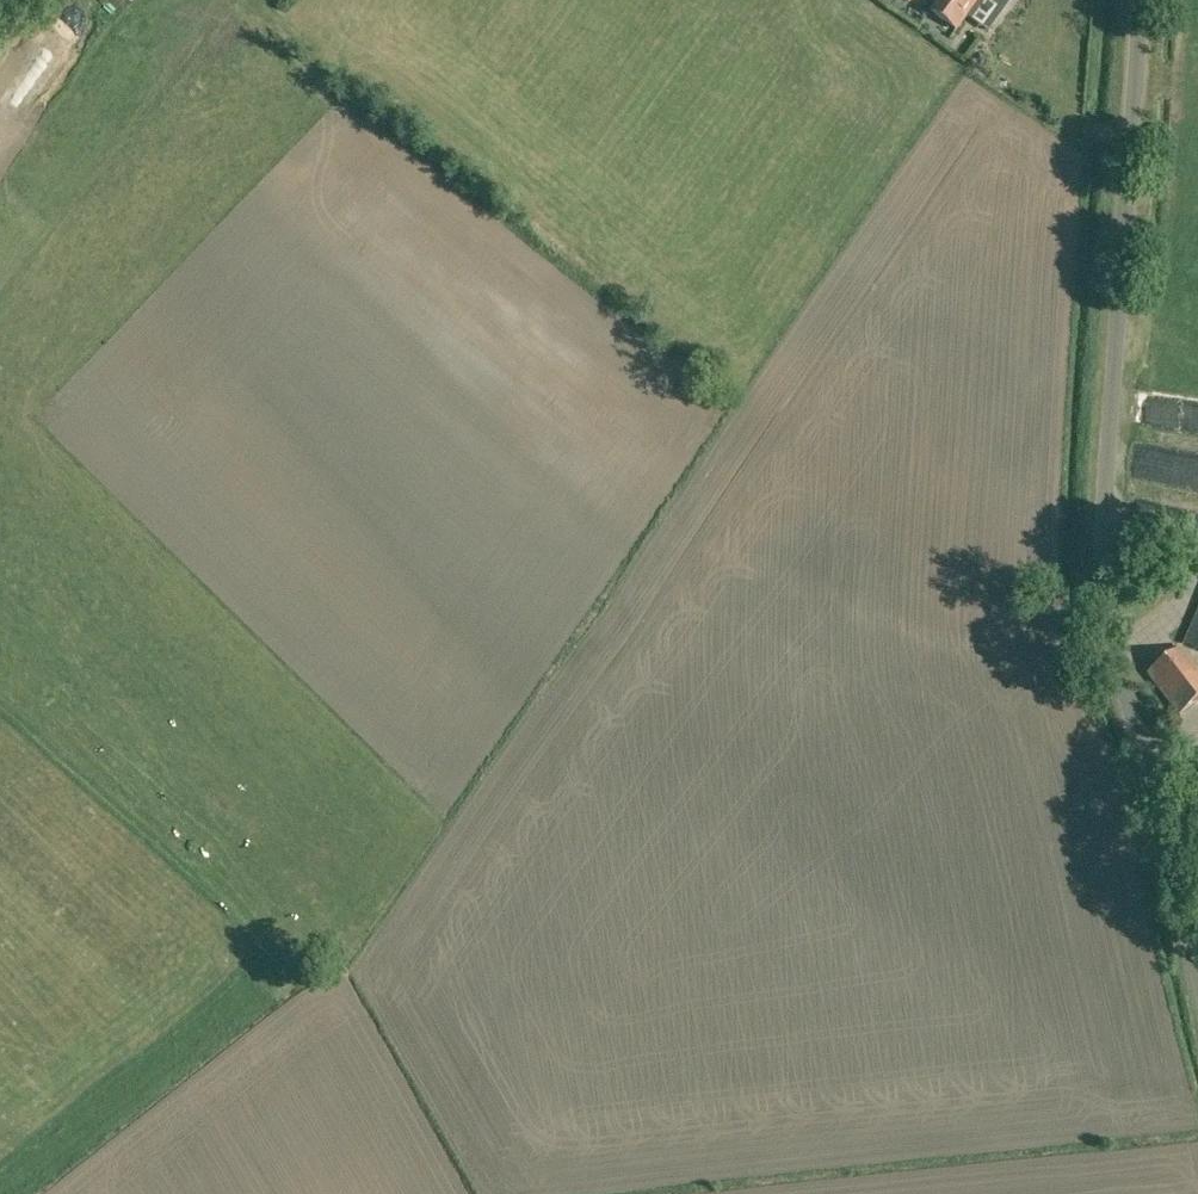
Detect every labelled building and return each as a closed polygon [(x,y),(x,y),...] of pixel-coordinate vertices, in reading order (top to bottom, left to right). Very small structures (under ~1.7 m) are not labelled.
[(932,13),(956,31),(978,0),(941,0),(932,13)] [(1175,640),(1197,650),(1197,584),(1175,640)] [(1181,648),(1147,674),(1180,716),(1197,702),(1197,671),(1181,648)]
